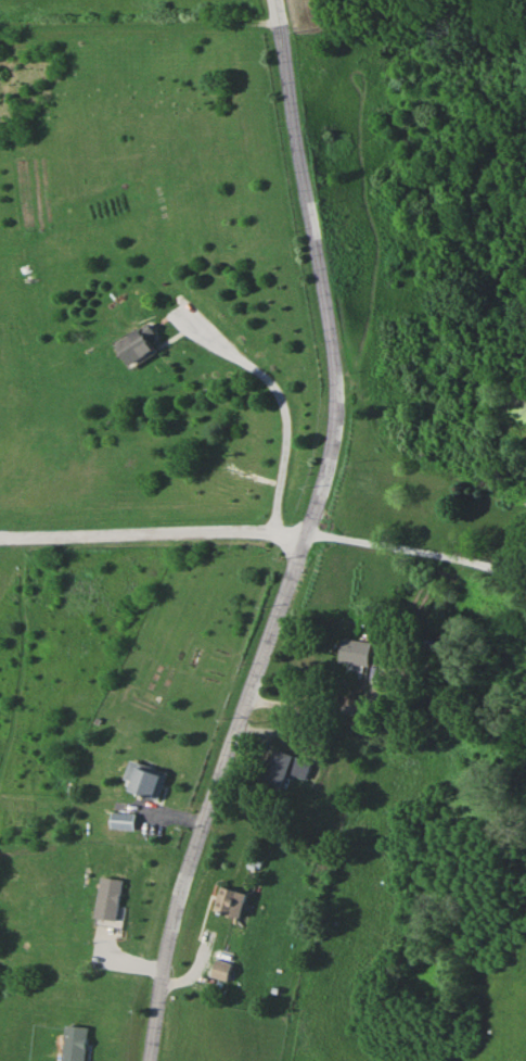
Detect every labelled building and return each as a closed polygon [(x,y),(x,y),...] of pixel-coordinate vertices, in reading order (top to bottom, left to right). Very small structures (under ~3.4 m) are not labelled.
[(115,343),(130,366),(154,351),(149,342),(155,338),(152,333),(154,331),(147,321),(115,343)] [(371,641),(340,639),(338,662),(369,665),(371,641)] [(312,762),(272,749),(261,781),(285,788),(289,774),(306,780),(312,762)] [(158,800),(167,774),(140,764),(130,790),(158,800)] [(136,814),(113,812),(111,828),(134,831),(136,814)] [(122,880),(101,877),(94,917),(115,921),(122,880)] [(213,910),(240,919),(248,894),(221,885),(213,910)] [(232,963),(216,959),(211,977),(227,981),(232,963)] [(88,1028),(66,1025),(61,1060),(84,1060),(88,1028)]
